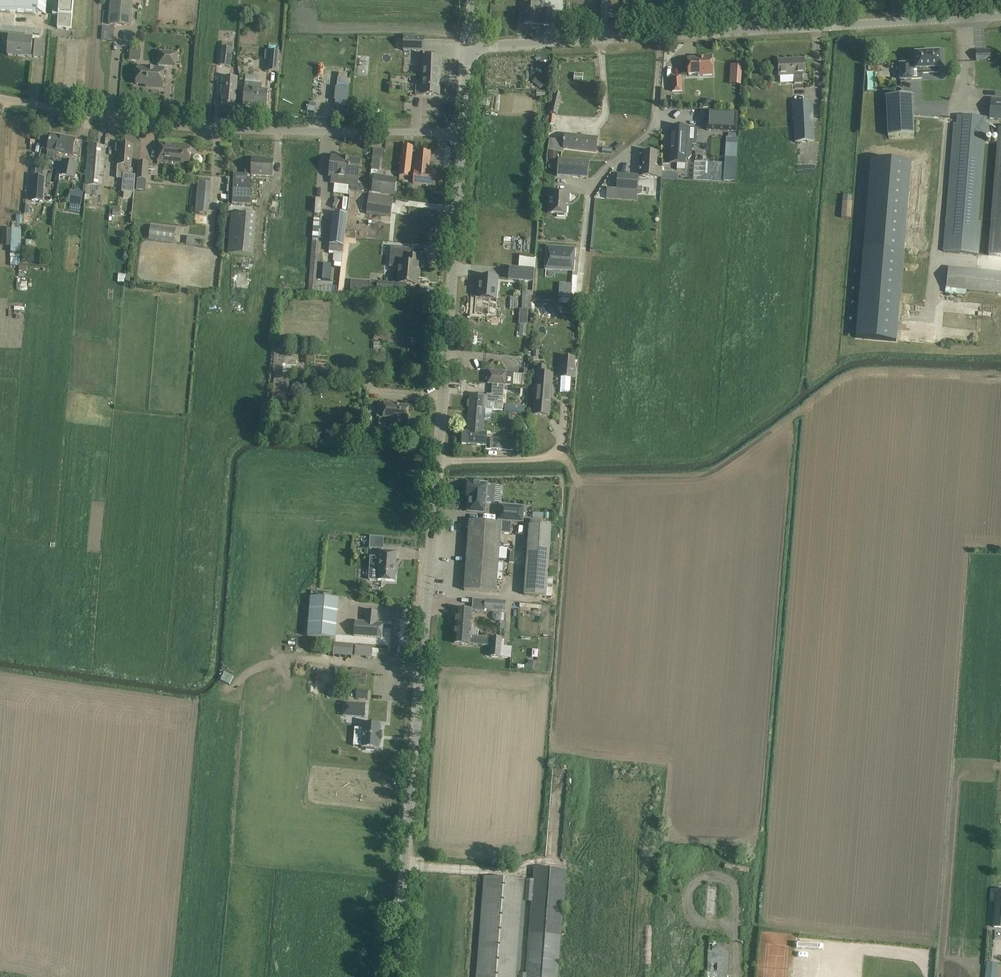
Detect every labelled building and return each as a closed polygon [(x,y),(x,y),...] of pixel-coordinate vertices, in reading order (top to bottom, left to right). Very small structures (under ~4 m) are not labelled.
[(46,14),(47,0),(0,0),(0,10),(46,14)] [(53,15),(58,15),(57,28),(71,29),(73,0),(60,0),(60,1),(54,1),(53,15)] [(109,24),(131,26),(133,0),(111,0),(109,24)] [(538,5),(524,4),(523,24),(537,25),(537,24),(543,24),(543,25),(551,26),(552,11),(538,10),(538,5)] [(404,36),(403,50),(423,51),(424,37),(404,36)] [(33,40),(9,38),(7,55),(31,57),(34,57),(34,58),(42,58),(44,41),(35,40),(33,40)] [(233,44),(222,42),(220,65),(230,66),(233,44)] [(279,52),(266,51),(265,60),(269,61),(268,72),(278,72),(279,52)] [(975,51),(976,60),(990,59),(990,51),(975,51)] [(177,54),(160,53),(158,69),(138,67),(136,84),(151,85),(150,87),(163,88),(165,65),(176,66),(177,54)] [(940,69),(939,53),(938,53),(916,54),(915,54),(915,56),(916,64),(915,64),(911,64),(911,70),(919,70),(921,70),(922,74),(938,73),(938,69),(940,69)] [(713,75),(712,56),(705,57),(705,58),(688,59),(688,75),(706,74),(706,76),(713,75)] [(441,58),(423,57),(422,86),(416,86),(416,95),(439,96),(441,58)] [(805,69),(804,59),(778,61),(779,76),(794,75),(794,85),(802,84),(802,74),(805,74),(805,69)] [(911,63),(900,64),(900,69),(900,80),(911,79),(911,70),(911,64),(911,63)] [(742,66),(734,65),(732,84),(741,85),(742,66)] [(339,74),(338,105),(351,105),(351,74),(339,74)] [(221,94),(223,94),(222,105),(235,106),(237,78),(222,77),(221,94)] [(545,83),(537,77),(532,83),(540,89),(545,83)] [(682,91),(681,77),(671,78),(672,92),(682,91)] [(262,84),(245,83),(243,105),(267,107),(268,90),(261,90),(262,84)] [(560,94),(556,93),(551,113),(556,114),(560,94)] [(914,135),(912,95),(886,96),(888,136),(914,135)] [(703,104),(703,108),(711,108),(711,100),(707,99),(703,104)] [(990,119),(1000,120),(1000,100),(991,99),(990,119)] [(812,102),(792,103),(794,142),(796,142),(797,142),(814,141),(812,102)] [(707,130),(737,132),(738,113),(707,112),(707,130)] [(979,254),(981,221),(978,221),(985,136),(988,137),(989,126),(986,126),(987,119),(984,118),(957,116),(956,125),(954,125),(953,124),(943,251),(936,335),(972,338),(979,254)] [(27,121),(26,131),(36,132),(37,122),(27,121)] [(670,163),(685,164),(685,159),(688,159),(691,156),(692,145),(689,142),(686,142),(687,128),(672,127),(670,163)] [(998,128),(988,255),(981,339),(1000,340),(1000,128),(998,128)] [(63,162),(63,159),(78,162),(79,156),(72,155),(75,139),(51,135),(48,151),(56,152),(54,160),(62,162),(60,175),(75,178),(77,165),(63,162)] [(598,138),(565,135),(564,141),(549,139),(548,150),(563,152),(564,148),(596,152),(598,138)] [(191,146),(159,143),(158,160),(190,163),(191,146)] [(116,144),(115,152),(119,153),(119,154),(118,166),(117,172),(117,178),(123,179),(122,193),(124,193),(124,198),(133,199),(134,194),(135,175),(132,175),(133,169),(130,169),(130,166),(131,166),(132,155),(133,145),(116,144)] [(871,145),(856,325),(896,328),(911,148),(871,145)] [(88,155),(86,186),(102,187),(104,157),(105,147),(89,146),(88,155)] [(413,147),(403,146),(399,176),(409,177),(413,147)] [(429,173),(430,153),(417,151),(416,171),(415,171),(413,184),(435,186),(436,174),(429,173)] [(549,152),(549,159),(557,160),(558,152),(549,152)] [(644,153),(642,177),(652,177),(655,177),(659,178),(661,178),(662,168),(660,168),(656,168),(656,164),(657,154),(644,153)] [(357,184),(360,160),(332,157),(329,176),(333,176),(331,184),(349,186),(349,189),(350,191),(362,192),(363,191),(363,189),(363,187),(361,185),(357,184)] [(725,157),(723,181),(735,182),(737,158),(725,157)] [(379,171),(381,159),(373,158),(372,170),(378,171),(379,171)] [(245,174),(245,176),(272,177),(273,161),(260,160),(260,159),(252,159),(252,164),(245,164),(245,174)] [(589,161),(558,159),(557,176),(588,178),(589,161)] [(149,163),(138,162),(136,179),(137,179),(136,189),(145,190),(146,180),(147,180),(149,163)] [(703,176),(703,181),(712,182),(721,183),(721,176),(712,176),(713,163),(708,163),(707,176),(703,176)] [(371,170),(369,194),(372,194),(372,192),(375,175),(377,176),(378,171),(372,170),(371,170)] [(662,171),(661,179),(677,180),(678,174),(674,174),(674,172),(662,171)] [(245,174),(234,174),(232,204),(250,205),(250,204),(249,204),(250,179),(245,178),(245,176),(245,174)] [(372,192),(394,195),(397,179),(377,176),(375,175),(372,192)] [(618,175),(617,190),(616,199),(635,201),(635,191),(637,191),(638,176),(618,175)] [(44,177),(34,177),(32,201),(42,201),(44,177)] [(211,184),(198,183),(195,213),(207,214),(211,184)] [(84,191),(75,189),(72,202),(81,204),(84,191)] [(570,193),(550,192),(548,214),(557,214),(557,217),(564,217),(564,215),(566,215),(567,202),(569,202),(570,193)] [(390,201),(369,198),(367,213),(391,216),(393,201),(390,201)] [(854,218),(854,201),(844,201),(844,217),(854,218)] [(121,208),(113,207),(112,217),(119,217),(121,208)] [(256,216),(231,214),(228,254),(252,256),(256,216)] [(347,216),(333,214),(330,243),(344,244),(344,241),(345,239),(347,216)] [(176,229),(151,225),(149,239),(174,243),(176,229)] [(8,229),(6,247),(11,247),(11,253),(20,253),(22,230),(17,229),(8,229)] [(200,238),(187,237),(186,245),(199,246),(200,238)] [(348,244),(355,245),(355,240),(345,239),(344,241),(344,244),(339,295),(343,295),(348,244)] [(391,247),(389,267),(399,268),(398,273),(400,273),(399,284),(406,284),(416,285),(417,276),(419,277),(420,271),(421,257),(411,256),(412,248),(391,247)] [(545,270),(573,272),(575,248),(547,247),(545,270)] [(324,264),(322,280),(330,281),(331,265),(324,264)] [(509,280),(533,282),(534,270),(510,268),(509,280)] [(310,277),(308,293),(315,294),(317,278),(310,277)] [(475,297),(474,315),(481,315),(481,316),(489,317),(489,316),(496,316),(497,299),(496,299),(498,278),(479,277),(478,297),(475,297)] [(369,291),(391,293),(392,284),(351,280),(350,291),(369,293),(369,291)] [(573,285),(560,284),(559,297),(572,298),(573,285)] [(531,293),(523,292),(522,293),(522,309),(519,309),(519,325),(527,325),(528,309),(530,309),(531,293)] [(286,349),(274,348),(272,375),(274,375),(271,410),(287,411),(289,377),(295,378),(297,359),(285,358),(286,349)] [(873,367),(889,367),(888,353),(873,354),(873,367)] [(920,355),(920,369),(935,370),(936,355),(920,355)] [(574,358),(562,357),(561,377),(573,378),(574,358)] [(546,367),(538,367),(534,415),(549,416),(552,374),(545,374),(546,367)] [(467,406),(468,407),(470,407),(470,408),(485,410),(488,410),(503,411),(505,385),(513,386),(514,373),(489,371),(488,384),(492,384),(492,395),(487,395),(487,397),(471,395),(470,399),(469,399),(467,400),(467,406)] [(520,387),(528,387),(529,375),(521,374),(520,387)] [(409,407),(378,405),(377,418),(380,418),(378,432),(365,431),(365,441),(378,442),(378,437),(394,439),(395,428),(393,428),(394,419),(408,420),(409,407)] [(514,412),(526,413),(526,406),(515,405),(514,412)] [(485,410),(470,408),(468,432),(463,432),(462,444),(486,446),(487,433),(483,433),(485,410)] [(468,483),(467,499),(469,499),(468,512),(485,513),(485,510),(485,502),(494,503),(495,486),(487,485),(487,484),(484,484),(484,482),(475,481),(474,483),(468,483)] [(522,522),(524,507),(500,505),(499,520),(522,522)] [(511,524),(469,521),(464,591),(496,593),(501,534),(511,534),(511,524)] [(530,525),(529,525),(524,595),(546,597),(551,527),(541,526),(530,525)] [(396,552),(379,552),(378,581),(395,582),(396,552)] [(339,599),(311,596),(308,636),(336,638),(339,599)] [(473,599),(472,611),(484,612),(485,609),(505,611),(506,602),(484,600),(473,599)] [(478,631),(476,629),(471,629),(472,611),(456,610),(454,644),(491,646),(490,657),(511,658),(512,647),(501,646),(501,638),(478,637),(478,631)] [(377,612),(366,611),(365,623),(355,622),(354,635),(382,638),(383,624),(376,623),(377,612)] [(495,621),(500,622),(501,613),(493,612),(492,618),(495,621)] [(333,644),(333,655),(352,656),(353,645),(333,644)] [(355,656),(371,657),(372,648),(356,646),(355,656)] [(356,672),(348,671),(347,682),(355,683),(356,672)] [(344,703),(343,716),(365,717),(366,705),(344,703)] [(381,725),(364,723),(362,748),(366,748),(366,750),(374,751),(375,749),(379,749),(379,741),(381,741),(382,733),(380,733),(381,725)] [(534,868),(525,976),(558,976),(566,871),(534,868)] [(483,876),(477,976),(515,976),(521,879),(483,876)] [(990,890),(989,902),(994,902),(992,928),(1000,928),(1000,891),(990,890)] [(709,940),(707,976),(727,976),(730,942),(709,940)] [(987,963),(985,976),(996,976),(997,964),(987,963)]
